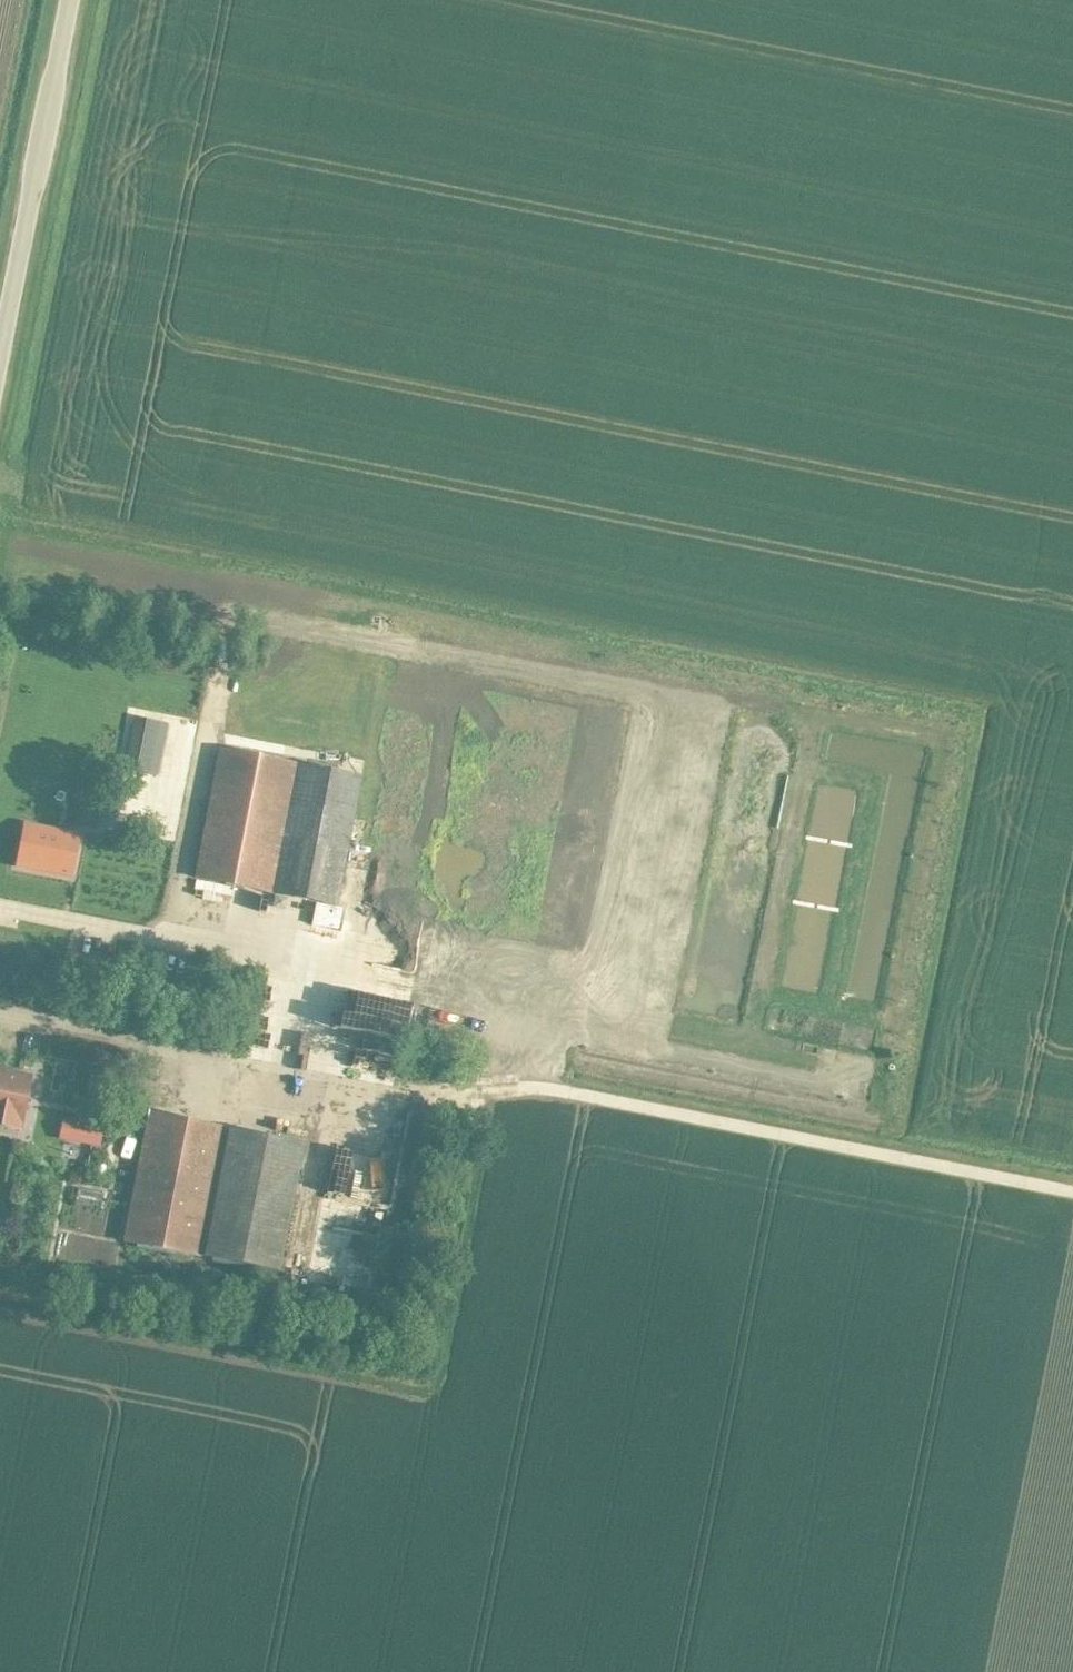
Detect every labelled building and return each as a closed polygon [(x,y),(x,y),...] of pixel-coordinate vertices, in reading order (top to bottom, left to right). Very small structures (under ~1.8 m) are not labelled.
[(352,921),(386,928),(432,936),(434,923),(592,954),(639,707),(245,631),(197,878),(355,908),(352,921)] [(70,874),(78,834),(25,824),(17,864),(70,874)] [(20,1129),(30,1075),(0,1069),(0,1125),(20,1129)] [(91,1076),(89,1091),(110,1095),(112,1080),(91,1076)] [(229,1128),(149,1112),(124,1240),(204,1255),(229,1128)] [(304,1142),(229,1128),(204,1255),(279,1270),(304,1142)] [(359,1176),(362,1144),(319,1141),(317,1174),(359,1176)]
